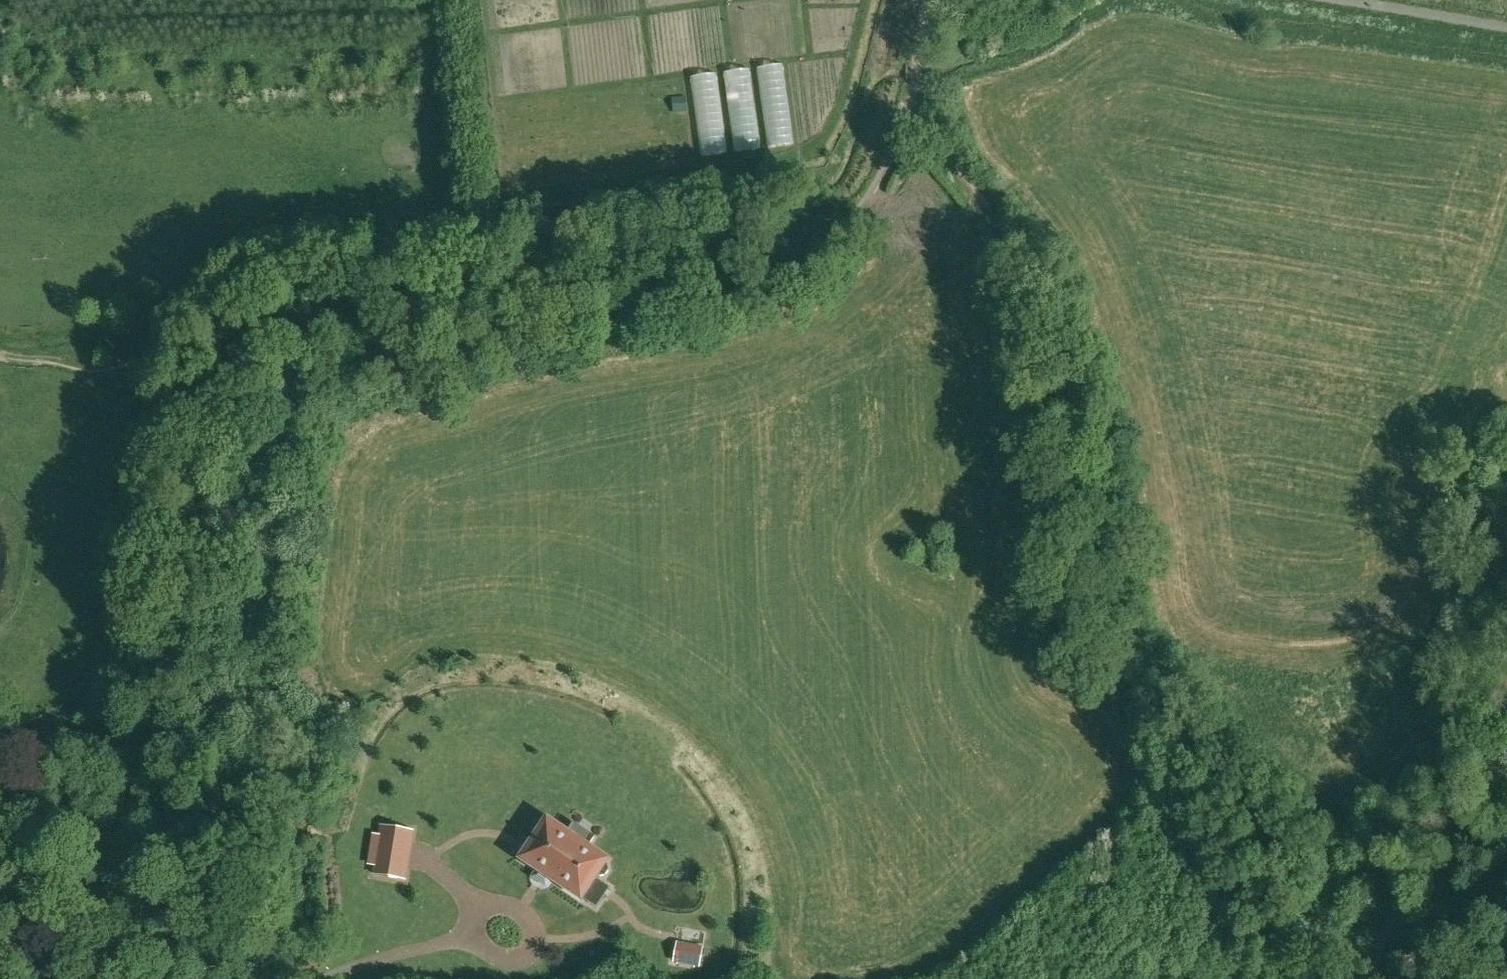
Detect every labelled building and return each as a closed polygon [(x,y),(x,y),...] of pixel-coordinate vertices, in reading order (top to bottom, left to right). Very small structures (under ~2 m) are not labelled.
[(534,833),(536,835),(529,845),(520,859),(538,870),(535,873),(548,882),(550,879),(581,899),(593,881),(597,875),(599,876),(606,875),(609,870),(608,864),(606,862),(608,859),(588,846),(594,837),(573,823),(567,832),(547,819),(545,822),(543,821),(537,822),(533,827),(534,833)] [(382,825),(380,835),(395,838),(396,833),(397,828),(382,825)] [(416,837),(396,833),(395,838),(380,835),(373,836),(368,867),(375,867),(376,864),(391,866),(389,876),(388,880),(407,882),(414,860),(416,837)] [(391,866),(376,864),(375,867),(374,874),(389,876),(391,866)] [(699,965),(701,956),(691,954),(690,963),(699,965)]
